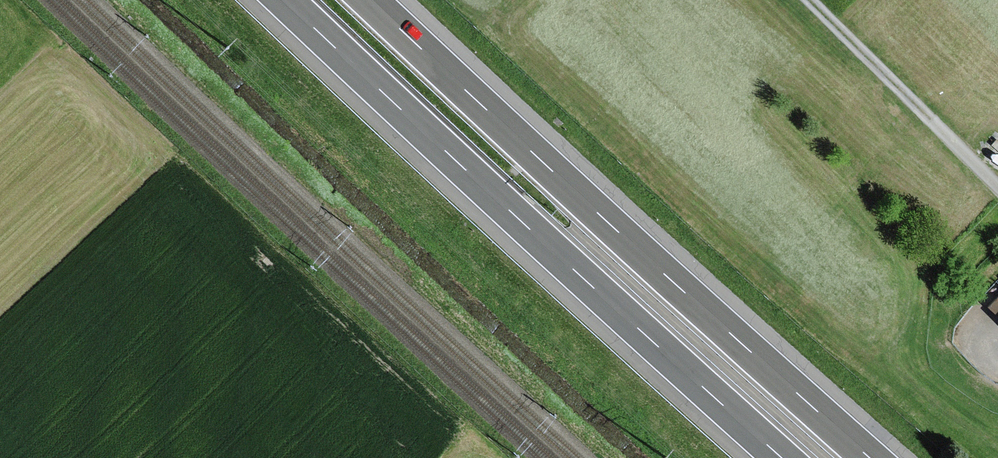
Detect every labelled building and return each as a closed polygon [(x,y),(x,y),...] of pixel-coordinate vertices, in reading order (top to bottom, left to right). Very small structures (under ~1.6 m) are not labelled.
[(989,310),(997,320),(997,301),(989,310)]
